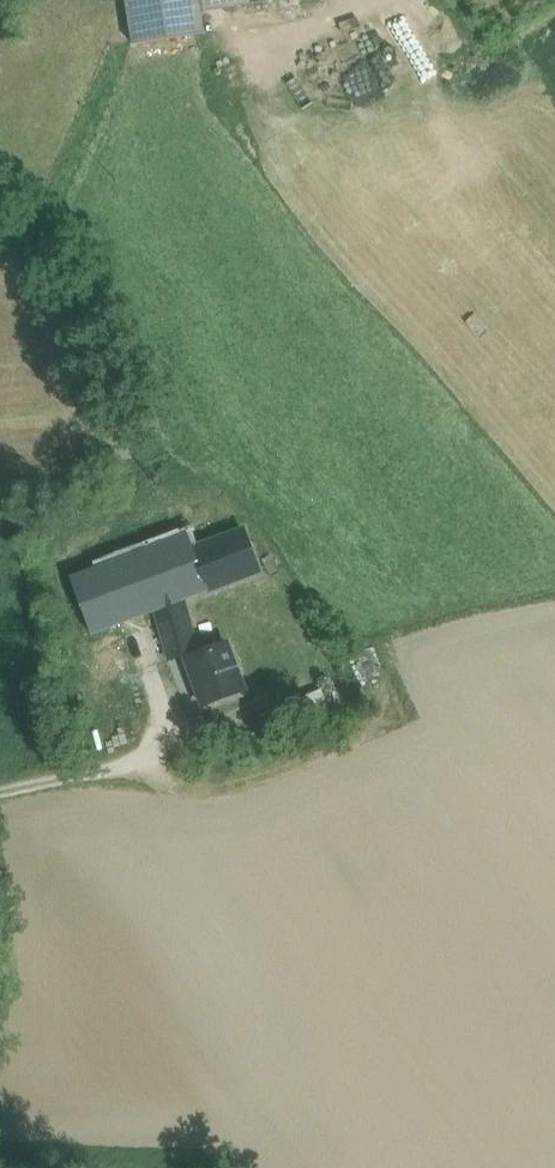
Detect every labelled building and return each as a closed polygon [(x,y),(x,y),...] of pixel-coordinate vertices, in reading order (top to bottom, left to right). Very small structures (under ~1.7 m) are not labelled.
[(134,45),(204,33),(201,11),(199,0),(127,0),(134,45)] [(201,11),(271,0),(199,0),(201,11)] [(244,535),(243,533),(232,538),(220,507),(180,522),(191,551),(206,591),(257,571),(244,535)] [(302,604),(258,530),(244,535),(257,571),(278,616),(302,604)] [(155,610),(183,600),(168,560),(162,546),(73,580),(93,633),(155,610)] [(206,591),(191,551),(168,560),(183,600),(206,591)] [(190,620),(183,600),(155,610),(173,662),(187,657),(189,661),(196,659),(183,622),(190,620)] [(196,659),(189,661),(205,706),(239,694),(223,649),(196,659)] [(87,686),(115,678),(109,657),(81,666),(87,686)] [(322,692),(299,702),(309,724),(332,713),(322,692)]
